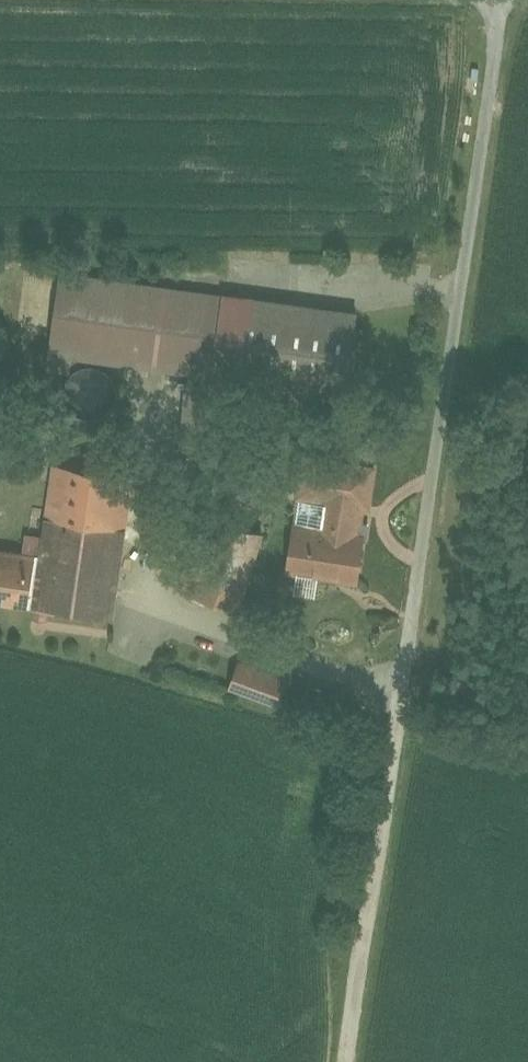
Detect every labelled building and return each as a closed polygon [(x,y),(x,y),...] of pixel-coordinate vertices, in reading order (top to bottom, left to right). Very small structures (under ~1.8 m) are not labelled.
[(221,286),(71,269),(60,355),(210,372),(221,286)] [(365,310),(236,293),(225,381),(354,398),(365,310)] [(380,457),(306,448),(291,569),(365,578),(380,457)] [(60,463),(46,548),(2,541),(0,551),(0,597),(116,616),(139,476),(60,463)] [(250,607),(272,527),(237,517),(229,545),(219,542),(216,552),(197,547),(185,589),(250,607)] [(288,704),(296,675),(244,661),(236,690),(288,704)]
